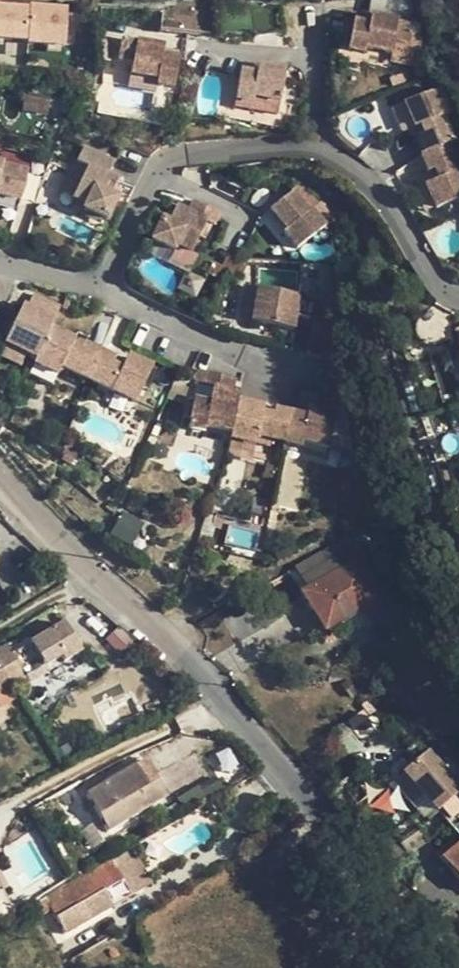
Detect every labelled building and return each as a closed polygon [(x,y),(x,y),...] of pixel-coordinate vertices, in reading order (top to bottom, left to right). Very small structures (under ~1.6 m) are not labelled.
[(0,3),(0,36),(29,38),(29,42),(67,45),(70,3),(31,1),(32,5),(0,3)] [(413,27),(372,13),(369,23),(353,18),(343,46),(359,51),(361,45),(387,54),(392,41),(407,46),(413,27)] [(162,44),(119,38),(116,59),(132,61),(130,74),(157,77),(157,82),(176,85),(180,54),(161,51),(162,44)] [(283,67),(256,62),(254,72),(238,70),(233,99),(250,102),(251,96),(277,101),(283,67)] [(157,77),(130,74),(128,86),(156,90),(157,82),(157,77)] [(432,82),(397,99),(408,122),(415,119),(419,129),(413,132),(421,149),(444,139),(448,137),(436,110),(443,106),(432,82)] [(250,102),(233,99),(232,106),(275,113),(277,101),(251,96),(250,102)] [(415,119),(408,122),(413,132),(419,129),(415,119)] [(415,152),(423,170),(429,166),(435,177),(428,181),(420,185),(432,209),(458,196),(458,172),(444,139),(421,149),(415,152)] [(114,172),(84,157),(77,170),(88,175),(81,190),(71,207),(84,214),(81,219),(104,231),(116,209),(108,205),(113,195),(117,189),(108,184),(114,172)] [(429,166),(423,170),(428,181),(435,177),(429,166)] [(21,202),(28,179),(2,172),(2,170),(0,169),(0,197),(21,202)] [(77,170),(70,184),(81,190),(88,175),(77,170)] [(113,195),(108,205),(116,209),(120,199),(113,195)] [(0,197),(0,204),(19,210),(21,202),(0,197)] [(307,224),(288,204),(272,218),(290,237),(284,242),(282,244),(297,261),(323,238),(309,222),(307,224)] [(217,228),(190,213),(185,224),(175,219),(166,235),(159,232),(148,253),(171,265),(174,259),(188,267),(196,251),(204,236),(211,239),(217,228)] [(290,237),(272,218),(267,223),(284,242),(290,237)] [(211,239),(204,236),(196,251),(202,255),(211,239)] [(319,287),(302,283),(299,301),(260,294),(252,328),(281,334),(283,323),(294,325),(295,319),(311,323),(319,287)] [(60,316),(33,302),(26,315),(22,313),(3,351),(34,367),(31,371),(55,383),(59,375),(134,411),(151,374),(128,363),(124,372),(121,377),(111,372),(113,367),(83,353),(80,359),(69,353),(72,347),(49,336),(60,316)] [(294,325),(283,323),(281,334),(297,340),(294,325)] [(83,353),(72,347),(69,353),(80,359),(83,353)] [(124,372),(113,367),(111,372),(121,377),(124,372)] [(235,389),(206,382),(202,398),(211,400),(208,414),(191,410),(185,436),(201,441),(203,436),(229,442),(227,448),(255,455),(257,447),(301,458),(303,451),(329,457),(336,425),(329,424),(332,410),(304,403),(300,417),(309,419),(307,428),(273,420),(272,426),(262,424),(263,418),(238,412),(229,409),(232,401),(235,389)] [(241,403),(232,401),(229,409),(238,412),(241,403)] [(345,567),(332,546),(296,567),(309,588),(345,567)] [(366,607),(381,599),(357,561),(345,567),(309,588),(302,592),(313,609),(320,605),(334,626),(366,607)] [(296,567),(289,571),(302,592),(309,588),(296,567)] [(327,630),(334,626),(320,605),(313,609),(327,630)] [(61,660),(64,665),(81,655),(63,625),(13,654),(7,647),(0,651),(0,695),(61,660)] [(428,752),(404,774),(415,787),(458,835),(458,787),(428,752)] [(85,787),(89,795),(137,766),(145,780),(153,775),(141,755),(85,787)] [(137,766),(89,795),(109,832),(167,798),(153,775),(145,780),(137,766)] [(404,774),(397,780),(409,793),(415,787),(404,774)] [(408,857),(427,844),(413,825),(395,838),(408,857)] [(442,858),(458,877),(458,844),(442,858)] [(132,846),(112,857),(132,893),(152,881),(132,846)] [(112,857),(46,896),(58,916),(65,930),(132,893),(112,857)] [(58,916),(51,920),(59,934),(65,930),(58,916)]
